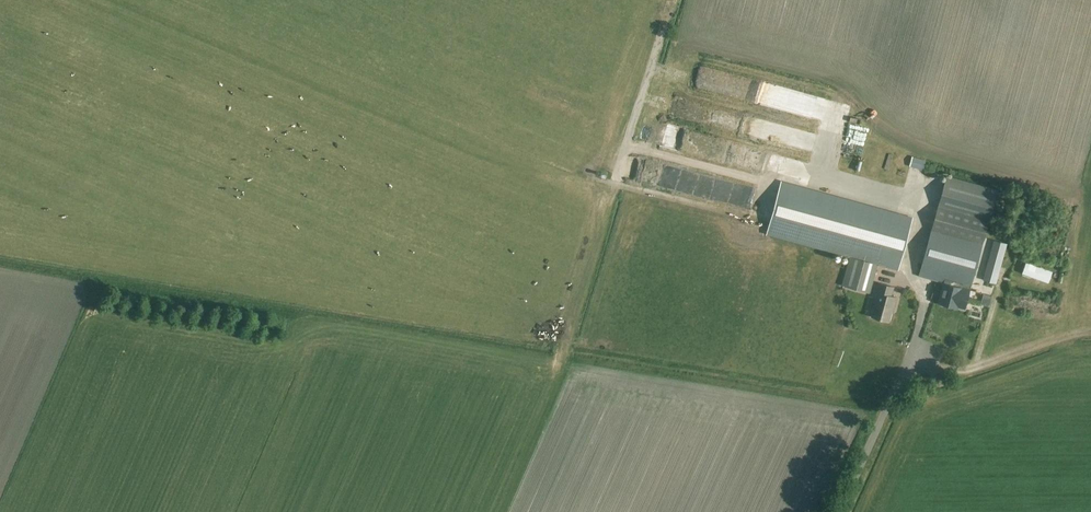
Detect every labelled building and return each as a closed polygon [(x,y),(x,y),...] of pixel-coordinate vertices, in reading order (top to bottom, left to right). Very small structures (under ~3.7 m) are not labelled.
[(783,156),(696,134),(691,154),(778,175),(783,156)] [(1004,210),(1009,193),(946,175),(938,206),(939,206),(934,223),(918,276),(943,283),(937,303),(959,309),(964,289),(970,291),(984,237),(989,220),(993,207),(1004,210)] [(898,270),(912,218),(780,182),(766,234),(850,257),(842,286),(870,294),(878,264),(898,270)] [(1006,245),(993,241),(982,280),(995,284),(1006,245)] [(1051,272),(1025,263),(1022,274),(1048,283),(1051,272)] [(893,312),(897,297),(892,296),(895,286),(877,281),(873,296),(879,298),(874,316),(890,321),(892,312),(893,312)] [(934,299),(938,284),(932,282),(928,298),(934,299)]
